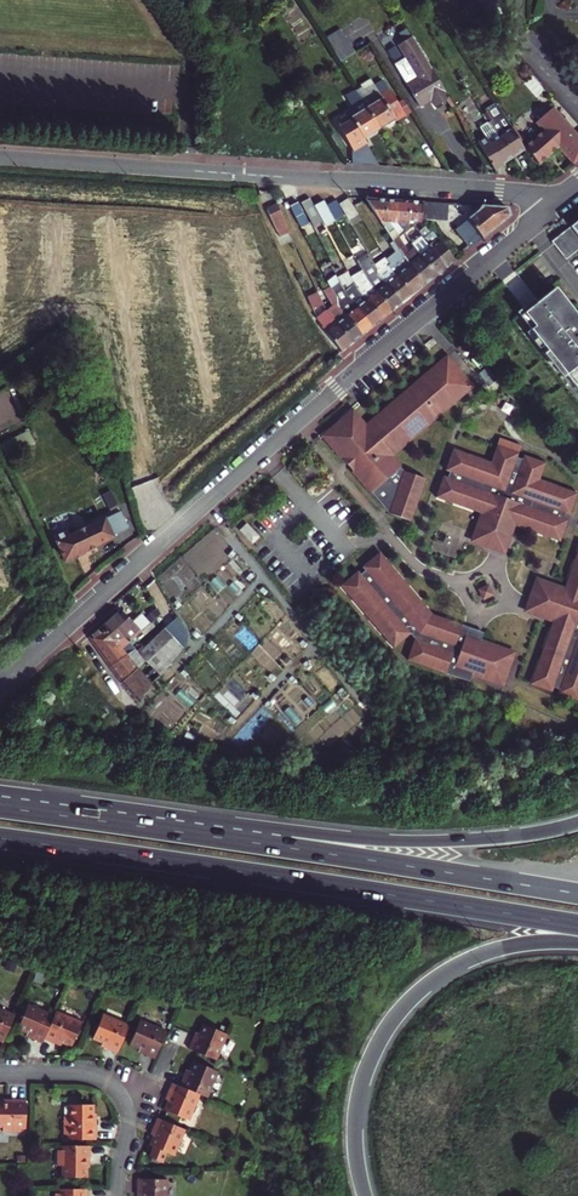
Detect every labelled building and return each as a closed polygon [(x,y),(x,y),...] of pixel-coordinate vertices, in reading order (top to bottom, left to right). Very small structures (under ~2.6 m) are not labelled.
[(374,33),(364,16),(341,29),(350,46),(374,33)] [(339,61),(353,53),(340,28),(325,35),(339,61)] [(440,107),(455,98),(417,36),(402,45),(409,57),(398,64),(410,83),(424,107),(431,103),(429,99),(434,96),(436,99),(440,107)] [(397,117),(406,111),(386,79),(360,94),(383,132),(399,122),(397,117)] [(383,132),(360,94),(350,101),(360,117),(353,121),(354,124),(340,133),(352,152),(360,154),(369,148),(366,142),(383,132)] [(491,117),(494,115),(497,113),(492,105),(486,109),(487,111),(491,117)] [(485,132),(495,125),(498,123),(494,115),(491,117),(487,111),(476,117),(485,132)] [(577,169),(577,133),(559,111),(542,126),(549,134),(530,150),(545,167),(563,151),(577,169)] [(503,137),(517,160),(530,152),(518,133),(512,136),(497,113),(494,115),(498,123),(495,125),(503,137)] [(499,172),(517,160),(503,137),(492,143),(495,147),(487,152),(499,172)] [(338,205),(344,216),(347,220),(358,214),(348,200),(338,205)] [(381,223),(386,223),(386,201),(366,200),(381,223)] [(302,205),(310,221),(319,217),(315,210),(310,201),(302,205)] [(386,223),(397,224),(398,202),(386,201),(386,223)] [(277,229),(287,224),(276,202),(266,206),(277,229)] [(337,220),(344,216),(338,205),(336,202),(328,207),(337,220)] [(397,224),(410,225),(411,202),(398,202),(397,224)] [(423,221),(423,220),(423,203),(411,202),(410,225),(417,225),(423,221)] [(423,203),(423,220),(458,221),(457,230),(472,248),(511,217),(507,207),(483,206),(469,220),(464,214),(464,205),(423,203)] [(315,210),(319,217),(324,226),(334,221),(325,204),(315,210)] [(469,220),(483,206),(464,205),(464,214),(469,220)] [(552,242),(565,259),(577,248),(577,221),(552,242)] [(393,237),(396,236),(386,223),(381,223),(394,242),(396,241),(393,237)] [(386,223),(396,236),(398,234),(401,237),(404,235),(405,234),(402,231),(397,224),(386,223)] [(410,225),(397,224),(402,231),(404,229),(407,232),(410,230),(410,225)] [(413,246),(423,239),(414,227),(410,230),(407,232),(407,233),(409,236),(406,238),(413,246)] [(423,239),(447,268),(456,261),(432,232),(423,239)] [(424,287),(436,277),(420,258),(421,257),(413,247),(408,251),(398,239),(396,241),(394,242),(395,243),(424,287)] [(420,258),(436,277),(447,268),(423,239),(413,246),(413,247),(421,257),(420,258)] [(412,296),(424,287),(395,243),(391,246),(396,255),(389,260),(397,271),(394,273),(412,296)] [(376,272),(376,271),(365,253),(358,258),(368,276),(376,272)] [(385,284),(401,305),(412,296),(394,273),(397,271),(389,260),(376,271),(376,272),(378,276),(385,284)] [(377,287),(375,289),(374,290),(376,292),(385,284),(378,276),(372,281),(377,287)] [(392,312),(376,292),(374,290),(375,289),(370,283),(367,279),(355,285),(359,291),(382,320),(392,312)] [(349,300),(372,329),(382,320),(359,291),(355,285),(354,283),(343,289),(346,294),(349,300)] [(339,307),(362,337),(372,329),(349,300),(346,294),(343,289),(341,284),(333,290),(339,301),(336,303),(339,307)] [(392,312),(401,305),(385,284),(376,292),(392,312)] [(554,289),(523,315),(536,330),(531,333),(577,391),(577,390),(577,318),(554,289)] [(306,295),(311,308),(321,304),(316,291),(306,295)] [(473,311),(468,305),(458,313),(463,319),(473,311)] [(352,344),(362,337),(339,307),(330,315),(352,344)] [(342,353),(352,344),(330,315),(322,321),(327,331),(326,332),(342,353)] [(475,348),(470,343),(461,351),(466,357),(475,348)] [(445,365),(470,394),(476,389),(450,360),(445,365)] [(369,429),(356,414),(327,439),(348,464),(351,461),(358,469),(354,472),(387,510),(394,512),(393,517),(415,524),(429,482),(407,474),(394,459),(470,394),(445,365),(373,426),(376,429),(372,432),(369,429)] [(33,444),(29,434),(1,448),(5,457),(33,444)] [(440,497),(450,501),(449,504),(457,506),(458,503),(487,514),(479,539),(509,549),(517,527),(518,524),(548,535),(546,538),(555,540),(556,537),(565,541),(571,522),(567,521),(569,515),(573,516),(577,503),(577,497),(570,495),(571,492),(564,489),(563,492),(542,485),(543,482),(548,465),(527,458),(526,462),(520,460),(524,448),(503,441),(494,465),(493,468),(473,461),(474,458),(466,455),(465,458),(455,455),(449,473),(453,475),(451,480),(447,479),(440,497)] [(88,527),(79,531),(82,538),(91,534),(88,527)] [(55,537),(66,561),(97,546),(91,534),(82,538),(79,531),(69,536),(67,531),(55,537)] [(388,565),(381,557),(366,570),(369,574),(365,577),(362,574),(347,587),(354,595),(351,597),(357,603),(359,601),(371,615),(369,617),(374,623),(376,621),(389,635),(386,637),(391,643),(394,641),(400,649),(415,637),(419,642),(412,662),(474,684),(477,675),(502,684),(513,654),(485,644),(480,642),(483,633),(436,617),(434,619),(428,612),(430,610),(425,604),(423,605),(411,591),(413,589),(408,583),(405,585),(393,571),(396,569),(390,563),(388,565)] [(546,584),(535,615),(557,622),(560,623),(550,653),(547,652),(545,659),(547,660),(538,687),(557,693),(558,689),(564,691),(562,695),(577,701),(577,572),(571,593),(568,592),(546,584)] [(58,594),(65,590),(59,577),(52,580),(58,594)] [(484,591),(490,602),(501,596),(495,586),(484,591)] [(141,632),(148,625),(138,613),(130,620),(121,610),(103,627),(117,642),(122,637),(127,643),(130,646),(143,635),(141,632)] [(111,669),(125,652),(117,642),(103,627),(91,638),(105,661),(111,669)] [(139,664),(143,661),(154,672),(173,651),(161,642),(158,639),(140,658),(137,662),(139,664)] [(139,656),(130,646),(127,650),(135,659),(139,656)] [(159,677),(175,653),(173,651),(154,672),(159,677)] [(137,667),(125,652),(111,669),(123,683),(137,667)] [(153,685),(137,667),(123,683),(140,704),(153,685)] [(45,1039),(55,1015),(29,1005),(19,1029),(29,1033),(27,1037),(44,1043),(45,1039)] [(4,1043),(15,1015),(0,1009),(0,1041),(4,1043)] [(55,1015),(45,1039),(62,1046),(63,1042),(73,1046),(83,1022),(57,1011),(55,1015)] [(118,1054),(130,1026),(105,1015),(94,1039),(103,1043),(102,1046),(118,1054)] [(141,1021),(130,1045),(140,1050),(139,1052),(156,1060),(168,1032),(141,1021)] [(197,1034),(190,1050),(218,1061),(229,1036),(204,1025),(200,1035),(197,1034)] [(180,1067),(173,1083),(175,1084),(201,1095),(212,1069),(187,1059),(183,1069),(180,1067)] [(201,1095),(175,1084),(168,1102),(172,1103),(168,1112),(192,1123),(203,1096),(201,1095)] [(24,1128),(24,1101),(6,1102),(6,1104),(0,1104),(0,1128),(0,1134),(19,1134),(19,1131),(19,1128),(24,1128)] [(68,1137),(68,1142),(95,1141),(95,1123),(92,1123),(92,1116),(92,1106),(67,1107),(68,1119),(63,1119),(63,1137),(66,1137),(68,1137)] [(186,1131),(158,1119),(151,1136),(154,1138),(150,1147),(175,1158),(186,1131)] [(87,1161),(90,1161),(90,1148),(62,1148),(62,1153),(60,1153),(58,1153),(58,1169),(62,1169),(62,1181),(87,1180),(87,1169),(87,1161)] [(167,1180),(138,1180),(138,1195),(167,1195),(167,1180)]
